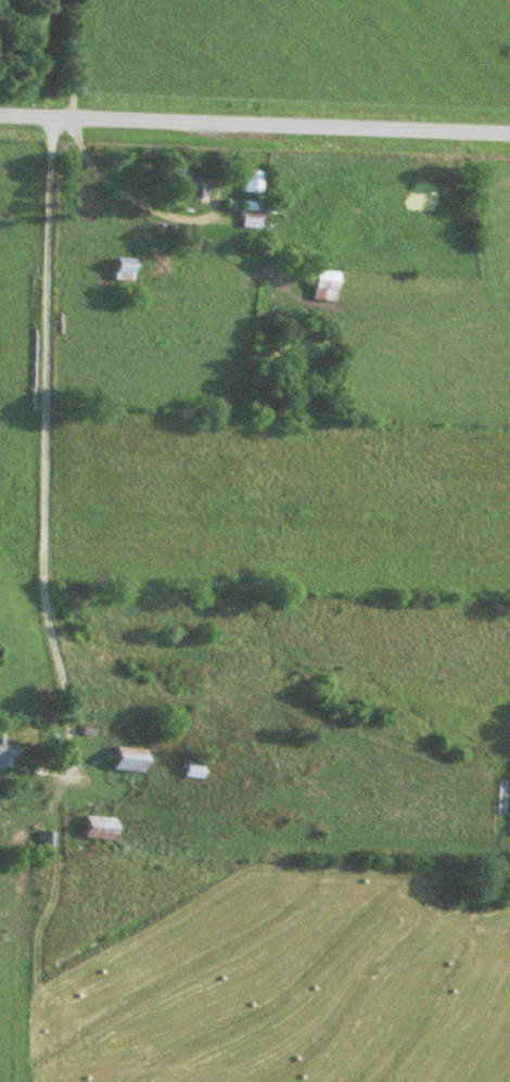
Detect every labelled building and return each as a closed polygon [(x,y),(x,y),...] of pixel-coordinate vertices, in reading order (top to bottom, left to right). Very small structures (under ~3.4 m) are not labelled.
[(262,193),(262,171),(244,171),(244,193),(262,193)] [(172,198),(208,198),(208,173),(172,173),(172,198)] [(262,203),(243,203),(243,229),(262,229),(262,203)] [(132,282),(132,260),(114,260),(114,282),(132,282)] [(338,302),(339,273),(316,272),(315,301),(338,302)] [(13,743),(4,743),(4,734),(0,734),(0,770),(13,770),(13,743)] [(143,772),(144,749),(113,748),(112,771),(143,772)] [(202,779),(203,758),(186,757),(185,778),(202,779)] [(113,818),(84,818),(84,839),(113,839),(113,818)]
